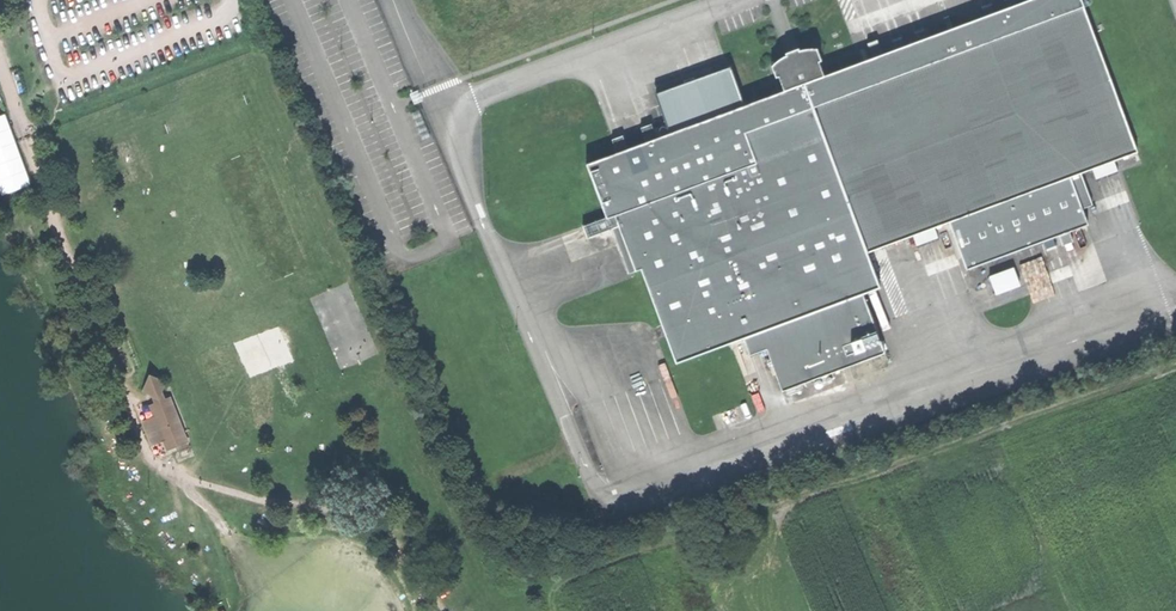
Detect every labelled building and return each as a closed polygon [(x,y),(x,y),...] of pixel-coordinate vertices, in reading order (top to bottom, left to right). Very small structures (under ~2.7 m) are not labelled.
[(1081,0),(1023,0),(823,75),(817,60),(804,65),(802,58),(789,63),(791,69),(779,74),(785,88),(743,104),(733,108),(723,112),(658,136),(647,140),(629,147),(619,151),(587,162),(607,215),(584,224),(588,236),(612,227),(626,222),(643,267),(678,360),(744,335),(751,353),(767,347),(783,389),(885,351),(863,292),(881,285),(868,250),(949,220),(967,268),(1059,233),(1070,229),(1089,222),(1083,207),(1093,203),(1081,171),(1137,150),(1088,19),(1081,0)] [(738,90),(727,93),(733,108),(743,104),(738,90)] [(717,97),(723,112),(733,108),(727,93),(717,97)] [(0,117),(0,181),(4,193),(33,183),(7,114),(0,117)] [(642,125),(647,140),(658,136),(653,121),(642,125)] [(613,136),(619,151),(629,147),(624,132),(613,136)] [(629,273),(643,267),(626,222),(612,227),(629,273)] [(1074,239),(1070,229),(1059,233),(1063,243),(1074,239)] [(1013,266),(990,274),(997,292),(1020,283),(1013,266)] [(165,440),(168,449),(189,441),(175,399),(153,407),(157,418),(165,440)] [(152,444),(165,440),(157,418),(144,423),(152,444)]
